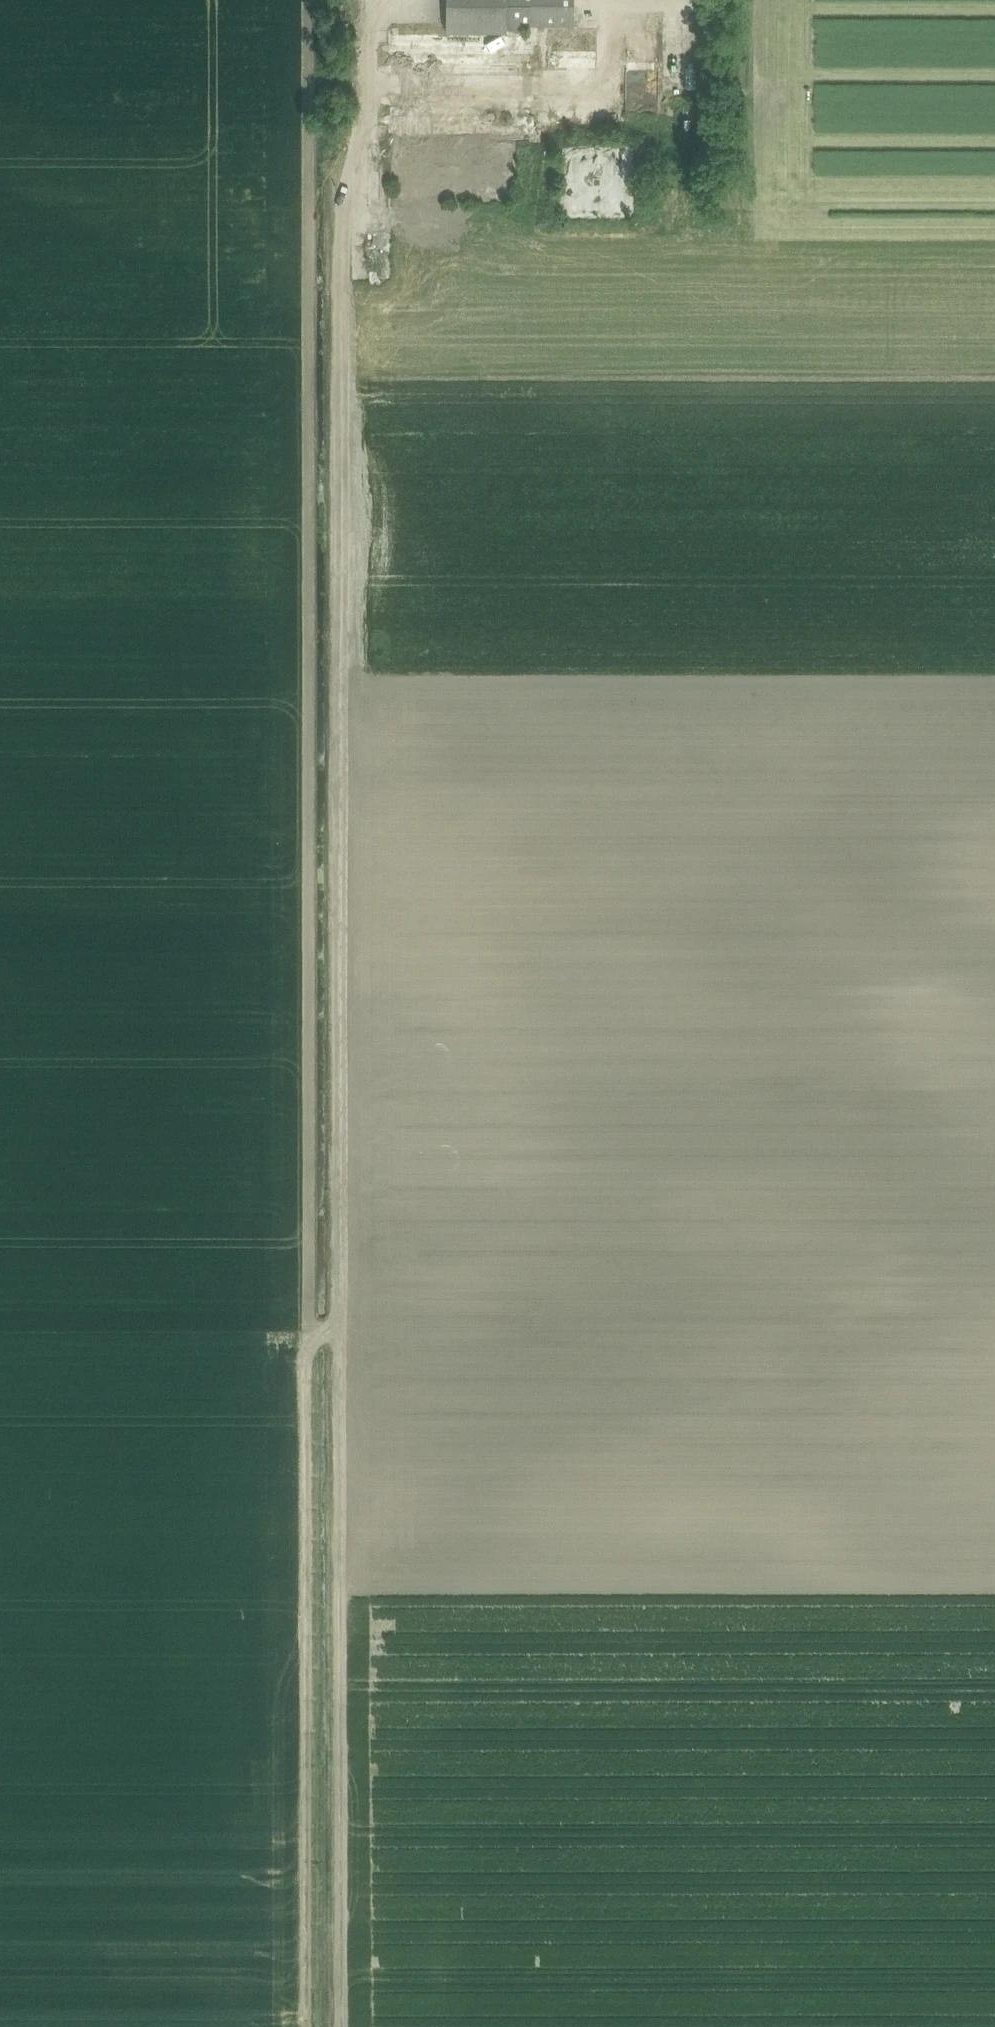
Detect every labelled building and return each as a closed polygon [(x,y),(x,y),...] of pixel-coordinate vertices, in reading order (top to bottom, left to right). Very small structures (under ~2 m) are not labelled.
[(506,25),(572,25),(572,0),(444,0),(444,31),(506,32),(506,25)] [(447,40),(399,38),(399,49),(386,49),(385,82),(428,84),(429,67),(446,68),(447,50),(482,51),(482,36),(447,35),(447,40)] [(621,68),(648,67),(647,36),(620,37),(621,68)] [(549,73),(596,74),(597,48),(549,47),(549,73)] [(536,140),(537,92),(391,88),(389,137),(536,140)] [(606,152),(606,172),(628,173),(628,152),(606,152)]
